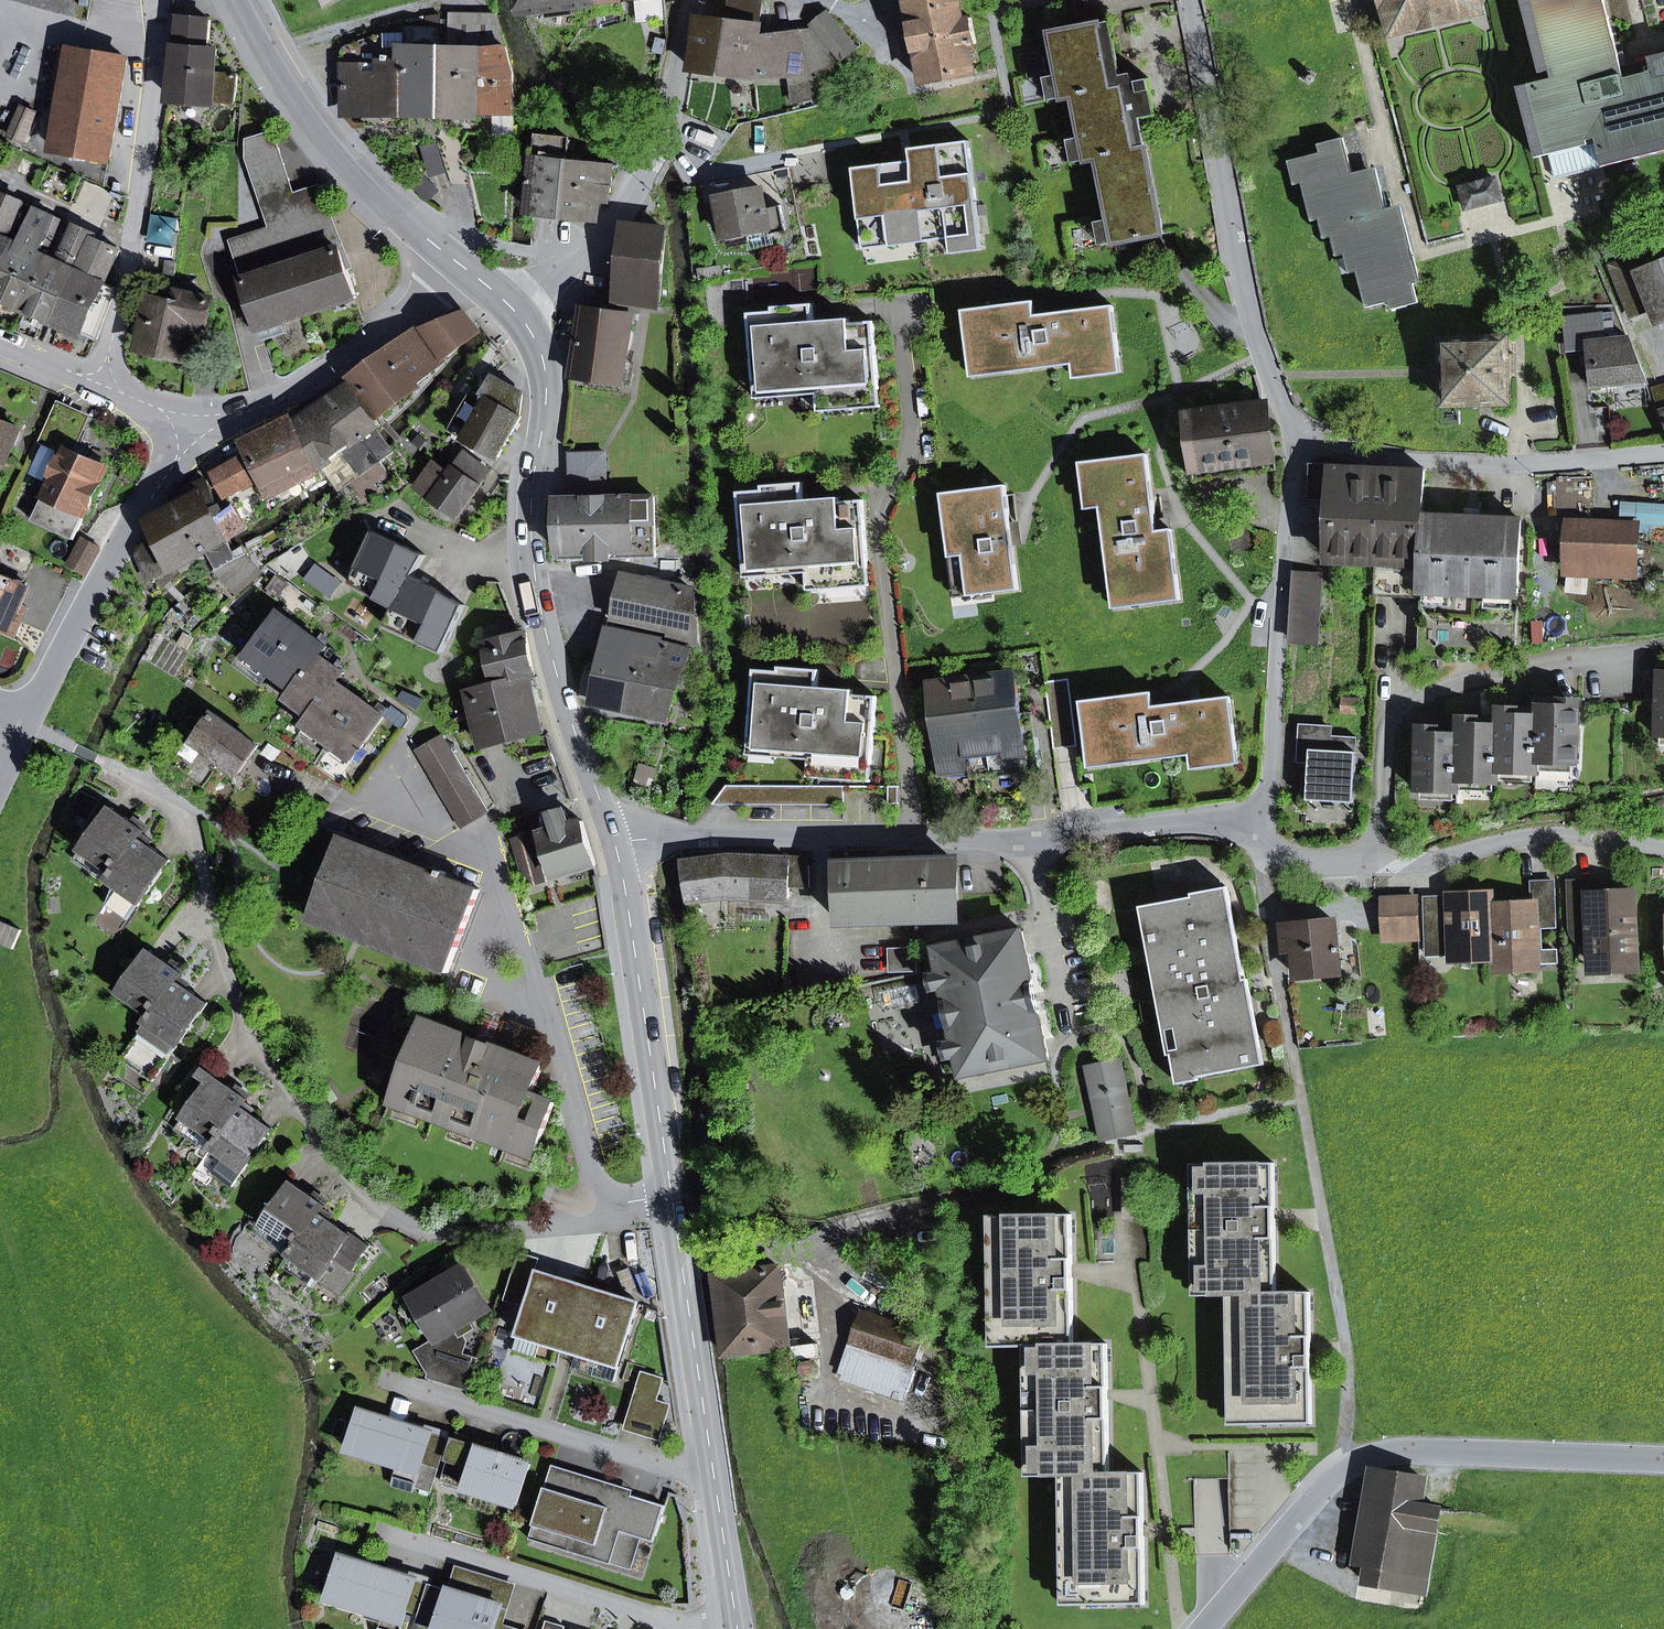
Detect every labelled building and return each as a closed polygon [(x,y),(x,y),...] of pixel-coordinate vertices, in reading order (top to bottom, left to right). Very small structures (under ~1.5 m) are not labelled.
[(529,10),(548,8),(576,5),(598,2),(598,0),(528,0),(529,10)] [(648,19),(646,0),(636,0),(638,20),(648,19)] [(662,0),(646,0),(648,19),(664,17),(662,0)] [(727,21),(700,17),(693,69),(719,72),(752,77),(790,77),(809,77),(813,77),(811,73),(841,61),(815,29),(800,30),(758,36),(763,0),(730,0),(727,21)] [(963,19),(959,0),(908,0),(924,82),(974,73),(968,45),(976,43),(971,18),(963,19)] [(1480,0),(1383,0),(1389,24),(1392,35),(1483,12),(1480,0)] [(1648,57),(1649,59),(1621,66),(1618,53),(1604,0),(1522,0),(1540,72),(1559,68),(1561,76),(1519,86),(1536,157),(1549,154),(1555,178),(1663,151),(1663,53),(1648,57)] [(549,18),(577,14),(576,5),(548,8),(549,18)] [(841,61),(856,47),(828,12),(825,12),(812,22),(815,29),(841,61)] [(442,74),(441,110),(480,112),(482,48),(476,48),(477,15),(452,14),(451,47),(441,47),(440,74),(442,74)] [(506,47),(504,47),(495,15),(477,15),(476,48),(482,48),(480,112),(514,112),(513,73),(506,47)] [(217,50),(209,49),(211,20),(179,17),(171,97),(236,103),(238,75),(229,74),(230,70),(215,69),(217,50)] [(1134,82),(1132,73),(1121,75),(1111,21),(1101,23),(1113,87),(1124,85),(1137,150),(1147,148),(1141,118),(1134,82)] [(1124,85),(1113,87),(1101,23),(1100,23),(1051,32),(1060,75),(1064,97),(1064,99),(1075,97),(1083,137),(1088,160),(1088,161),(1099,159),(1111,220),(1115,242),(1115,244),(1148,238),(1164,235),(1147,148),(1137,150),(1124,85)] [(442,74),(440,74),(441,47),(442,28),(411,27),(411,34),(406,34),(406,35),(403,109),(441,110),(442,74)] [(343,64),(343,108),(403,109),(406,35),(381,36),(352,46),(352,64),(343,64)] [(343,64),(352,64),(352,46),(352,45),(347,47),(343,52),(343,64)] [(73,50),(56,149),(110,159),(128,59),(83,51),(73,50)] [(1051,100),(1064,97),(1060,75),(1046,77),(1051,100)] [(794,103),(803,101),(812,99),(809,77),(790,77),(794,103)] [(1134,82),(1141,118),(1156,115),(1149,79),(1134,82)] [(22,106),(9,136),(24,142),(37,112),(22,106)] [(279,148),(274,132),(248,141),(248,158),(279,148)] [(539,137),(531,212),(564,216),(568,160),(571,140),(539,137)] [(1074,162),(1088,160),(1083,137),(1070,140),(1074,162)] [(1400,235),(1393,237),(1388,218),(1380,220),(1375,200),(1368,202),(1363,183),(1355,185),(1352,174),(1343,138),(1319,144),(1321,153),(1290,161),(1291,172),(1300,174),(1308,209),(1317,210),(1321,226),(1330,227),(1333,244),(1342,245),(1346,261),(1354,263),(1366,308),(1398,300),(1403,307),(1417,303),(1413,283),(1420,282),(1412,253),(1405,255),(1400,235)] [(983,234),(971,141),(911,148),(912,160),(907,161),(855,168),(865,250),(895,246),(893,230),(921,226),(923,242),(952,238),(983,234)] [(430,177),(446,173),(438,143),(421,147),(430,177)] [(248,158),(263,205),(295,195),(294,193),(279,148),(248,158)] [(596,201),(610,202),(614,164),(568,160),(564,216),(594,218),(596,201)] [(1375,168),(1352,174),(1355,185),(1363,183),(1368,202),(1375,200),(1380,220),(1388,218),(1393,237),(1400,235),(1405,255),(1412,253),(1402,215),(1395,217),(1392,207),(1386,209),(1375,168)] [(429,202),(441,190),(421,171),(410,183),(429,202)] [(1466,210),(1501,201),(1495,179),(1460,188),(1466,210)] [(347,270),(354,268),(320,184),(294,193),(295,195),(263,205),(271,230),(266,231),(270,242),(284,237),(298,233),(293,213),(324,202),(347,270)] [(771,234),(787,231),(781,205),(766,208),(762,189),(718,198),(720,209),(722,220),(728,245),(750,241),(749,233),(770,229),(771,234)] [(15,244),(32,205),(1,192),(0,193),(0,279),(15,244)] [(284,237),(309,313),(357,297),(347,270),(324,202),(293,213),(298,233),(284,237)] [(20,246),(15,244),(0,279),(0,298),(27,309),(65,221),(37,209),(20,246)] [(713,222),(722,220),(720,209),(711,210),(713,222)] [(1102,245),(1115,242),(1111,220),(1097,222),(1102,245)] [(77,271),(80,273),(95,239),(97,234),(65,221),(27,309),(55,321),(77,271)] [(895,246),(923,242),(921,226),(893,230),(895,246)] [(619,301),(659,306),(666,231),(630,228),(624,245),(619,301)] [(752,247),(773,242),(771,234),(770,229),(749,233),(750,241),(752,247)] [(233,242),(260,329),(261,329),(285,321),(309,313),(284,237),(270,242),(266,231),(233,242)] [(954,254),(985,250),(983,234),(952,238),(954,254)] [(106,283),(120,250),(95,239),(80,273),(77,271),(55,321),(82,332),(79,339),(86,342),(89,336),(96,339),(118,288),(106,283)] [(1649,251),(1612,266),(1631,314),(1652,306),(1658,320),(1663,318),(1663,264),(1655,268),(1649,251)] [(184,354),(190,330),(196,332),(199,321),(207,323),(212,300),(180,293),(177,307),(154,302),(145,346),(157,349),(156,355),(158,358),(164,359),(168,357),(169,351),(184,354)] [(1036,315),(1048,314),(1046,300),(1035,301),(1036,315)] [(1120,358),(1113,305),(1048,314),(1036,315),(1035,301),(964,310),(971,363),(1007,358),(1009,372),(1073,364),(1120,358)] [(849,323),(849,319),(827,320),(814,321),(813,304),(773,307),(773,311),(749,313),(754,381),(778,379),(779,391),(806,389),(806,395),(817,394),(818,412),(830,411),(829,404),(856,402),(855,391),(879,389),(874,321),(849,323)] [(626,362),(634,313),(585,305),(574,376),(623,384),(623,382),(626,362)] [(464,312),(439,321),(455,351),(480,333),(477,329),(464,312)] [(1564,317),(1567,350),(1587,348),(1586,343),(1585,335),(1605,333),(1603,313),(1564,317)] [(265,341),(289,333),(285,321),(261,329),(265,341)] [(419,386),(417,385),(455,351),(439,321),(424,327),(423,325),(353,373),(382,413),(419,386)] [(1587,348),(1591,387),(1646,381),(1629,338),(1586,343),(1587,348)] [(1506,401),(1506,373),(1516,372),(1515,355),(1505,355),(1505,340),(1444,342),(1445,403),(1506,401)] [(972,377),(1009,372),(1007,358),(971,363),(972,377)] [(1075,378),(1122,372),(1120,358),(1073,364),(1075,378)] [(623,382),(631,384),(635,363),(626,362),(623,382)] [(522,416),(524,394),(488,374),(468,400),(450,430),(499,457),(522,416)] [(756,399),(806,395),(806,389),(779,391),(778,379),(754,381),(756,399)] [(380,461),(393,451),(389,446),(379,432),(376,428),(380,425),(350,385),(305,416),(304,415),(296,420),(297,422),(319,470),(323,466),(329,475),(338,487),(340,490),(351,482),(380,461)] [(830,411),(880,407),(879,389),(855,391),(856,402),(829,404),(830,411)] [(1273,460),(1266,404),(1201,412),(1202,423),(1188,425),(1193,465),(1207,463),(1208,468),(1273,460)] [(7,461),(21,429),(0,421),(0,458),(7,461)] [(319,470),(297,422),(279,431),(276,424),(246,439),(252,454),(262,474),(271,492),(319,470)] [(33,521),(75,540),(108,467),(66,448),(33,521)] [(606,492),(605,453),(571,454),(572,493),(606,492)] [(262,474),(252,454),(215,474),(227,497),(245,488),(243,484),(262,474)] [(456,514),(489,469),(467,454),(451,474),(435,462),(417,486),(456,514)] [(1172,529),(1158,531),(1156,519),(1148,454),(1095,461),(1101,508),(1109,572),(1124,570),(1129,607),(1181,600),(1172,529)] [(1193,465),(1195,480),(1273,470),(1272,460),(1208,468),(1207,463),(1193,465)] [(351,482),(363,498),(378,488),(372,481),(387,470),(380,461),(351,482)] [(1087,509),(1101,508),(1095,461),(1081,463),(1087,509)] [(1331,560),(1376,562),(1380,467),(1311,464),(1310,499),(1334,500),(1333,508),(1331,560)] [(1425,469),(1380,467),(1376,562),(1388,563),(1386,596),(1420,597),(1423,516),(1425,469)] [(245,488),(245,489),(256,484),(262,497),(271,492),(262,474),(243,484),(245,488)] [(1593,476),(1561,480),(1560,505),(1591,506),(1593,476)] [(227,541),(228,540),(246,528),(235,509),(225,513),(222,505),(219,507),(207,480),(200,483),(204,493),(227,541)] [(187,500),(204,493),(200,483),(194,486),(196,489),(184,494),(187,500)] [(839,502),(839,497),(803,500),(802,483),(762,486),(763,490),(738,492),(744,560),(768,558),(769,569),(795,567),(796,574),(807,573),(808,591),(819,590),(819,583),(845,581),(844,570),(868,568),(863,500),(839,502)] [(969,596),(1019,590),(1014,546),(1011,522),(1006,485),(942,493),(951,558),(964,556),(969,596)] [(217,571),(238,559),(235,553),(228,540),(227,541),(204,493),(187,500),(174,506),(157,524),(159,530),(141,556),(151,577),(205,548),(209,556),(214,566),(217,571)] [(560,560),(656,558),(655,496),(558,499),(560,560)] [(1309,507),(1333,508),(1334,500),(1310,499),(1309,507)] [(1590,523),(1591,506),(1560,505),(1559,522),(1569,523),(1568,564),(1635,566),(1636,524),(1590,523)] [(1464,518),(1481,519),(1482,509),(1464,508),(1464,518)] [(1464,518),(1423,516),(1420,597),(1418,659),(1485,662),(1515,647),(1521,520),(1481,519),(1464,518)] [(1158,531),(1172,529),(1170,517),(1156,519),(1158,531)] [(1014,546),(1023,545),(1020,521),(1011,522),(1014,546)] [(351,584),(394,608),(414,576),(426,555),(375,532),(351,584)] [(85,538),(69,565),(85,575),(101,547),(85,538)] [(215,572),(225,584),(251,559),(248,553),(238,559),(217,571),(215,572)] [(956,598),(969,596),(964,556),(951,558),(956,598)] [(795,567),(769,569),(768,558),(744,560),(745,578),(796,574),(795,567)] [(251,559),(225,584),(234,594),(261,570),(251,559)] [(1388,563),(1376,562),(1375,595),(1386,596),(1388,563)] [(1567,576),(1634,579),(1635,566),(1568,564),(1567,576)] [(819,590),(870,586),(868,568),(844,570),(845,581),(819,583),(819,590)] [(1114,608),(1129,607),(1124,570),(1109,572),(1114,608)] [(23,583),(24,580),(20,579),(19,582),(0,573),(0,628),(16,635),(29,606),(23,604),(31,587),(23,583)] [(465,605),(414,576),(394,608),(384,625),(444,652),(465,605)] [(1293,598),(1318,599),(1319,578),(1294,576),(1293,598)] [(674,641),(699,647),(695,592),(623,577),(614,620),(676,633),(674,641)] [(1290,638),(1316,640),(1318,599),(1293,598),(1290,638)] [(271,673),(304,629),(280,612),(248,656),(271,673)] [(613,628),(608,651),(641,659),(661,664),(667,643),(661,638),(613,628)] [(321,655),(327,647),(304,629),(271,673),(295,690),(321,655)] [(495,684),(535,674),(525,632),(520,633),(485,642),(495,684)] [(685,675),(692,650),(667,643),(661,664),(641,659),(628,708),(669,716),(678,674),(685,675)] [(587,668),(580,696),(628,708),(641,659),(608,651),(603,672),(587,668)] [(262,687),(271,673),(248,656),(244,653),(234,666),(262,687)] [(288,699),(312,717),(338,682),(344,673),(321,655),(295,690),(288,699)] [(853,690),(818,687),(819,670),(779,667),(779,671),(755,669),(750,737),(774,739),(773,751),(799,752),(799,759),(810,760),(808,777),(820,778),(821,772),(846,774),(847,763),(871,764),(877,696),(853,695),(853,690)] [(1018,717),(1021,717),(1021,714),(1016,670),(976,675),(972,681),(965,682),(958,683),(958,678),(928,681),(940,777),(970,773),(994,770),(995,773),(1028,768),(1031,760),(1027,740),(1020,735),(1020,730),(1018,721),(1018,717)] [(542,730),(531,690),(540,688),(537,677),(536,677),(535,674),(495,684),(472,689),(486,744),(542,730)] [(305,726),(329,743),(361,699),(338,682),(312,717),(305,726)] [(1154,707),(1166,705),(1164,691),(1152,692),(1154,707)] [(1237,749),(1231,697),(1166,705),(1154,707),(1152,692),(1081,702),(1088,754),(1125,749),(1127,764),(1191,755),(1237,749)] [(385,716),(361,699),(329,743),(352,760),(385,716)] [(1536,762),(1537,762),(1537,763),(1576,764),(1579,699),(1560,699),(1560,705),(1538,704),(1538,709),(1538,715),(1536,762)] [(1345,700),(1345,711),(1362,712),(1363,701),(1345,700)] [(1497,772),(1536,774),(1537,763),(1537,762),(1536,762),(1538,715),(1517,714),(1518,708),(1499,707),(1498,718),(1498,725),(1499,724),(1497,772)] [(971,780),(1039,771),(1032,713),(1021,714),(1021,717),(1018,717),(1018,721),(1020,730),(1020,735),(1027,740),(1031,760),(1028,768),(995,773),(994,770),(970,773),(971,780)] [(193,742),(237,774),(258,746),(214,714),(193,742)] [(1457,781),(1457,782),(1497,783),(1497,772),(1499,724),(1498,725),(1477,724),(1478,717),(1459,716),(1459,727),(1458,734),(1459,734),(1457,781)] [(1297,763),(1309,763),(1310,749),(1332,751),(1333,736),(1333,726),(1299,724),(1297,763)] [(1438,733),(1438,726),(1419,726),(1416,791),(1457,793),(1457,782),(1457,781),(1459,734),(1458,734),(1438,733)] [(444,735),(417,751),(424,764),(451,748),(444,735)] [(1354,803),(1357,738),(1333,736),(1332,751),(1310,749),(1309,763),(1307,800),(1354,803)] [(799,752),(773,751),(774,739),(750,737),(748,755),(799,759),(799,752)] [(451,748),(424,764),(432,777),(459,761),(451,748)] [(1090,768),(1127,764),(1125,749),(1088,754),(1090,768)] [(1192,770),(1239,764),(1237,749),(1191,755),(1192,770)] [(459,761),(432,777),(439,789),(466,774),(459,761)] [(847,763),(846,774),(821,772),(820,778),(870,782),(871,764),(847,763)] [(632,792),(649,796),(656,771),(639,767),(632,792)] [(466,774),(439,789),(447,802),(474,786),(466,774)] [(474,786),(447,802),(454,815),(481,799),(474,786)] [(889,804),(899,804),(899,786),(889,786),(889,804)] [(454,815),(462,828),(489,812),(481,799),(454,815)] [(112,808),(75,859),(107,882),(141,833),(144,830),(112,808)] [(542,833),(555,878),(596,866),(583,821),(570,825),(565,809),(550,814),(552,821),(543,823),(546,832),(542,833)] [(107,905),(128,920),(170,860),(149,846),(153,841),(141,833),(107,882),(106,884),(113,890),(107,905)] [(543,874),(532,835),(513,840),(524,879),(543,874)] [(357,929),(360,920),(411,939),(408,948),(452,965),(481,890),(445,877),(447,872),(442,871),(440,875),(341,837),(313,912),(314,913),(357,929)] [(806,860),(728,857),(683,863),(687,890),(691,890),(727,885),(727,896),(788,898),(788,886),(808,887),(808,866),(806,866),(806,860)] [(838,864),(839,923),(957,921),(956,861),(838,864)] [(526,886),(545,881),(543,874),(524,879),(526,886)] [(1636,962),(1633,892),(1613,893),(1602,893),(1601,880),(1568,882),(1570,926),(1590,925),(1591,949),(1591,964),(1636,962)] [(1602,893),(1613,893),(1612,880),(1601,880),(1602,893)] [(1534,903),(1535,928),(1554,927),(1552,881),(1533,882),(1534,903)] [(692,901),(727,896),(727,885),(691,890),(692,901)] [(1173,995),(1184,1051),(1172,1053),(1173,1055),(1178,1084),(1199,1080),(1199,1076),(1264,1064),(1248,979),(1245,980),(1228,887),(1193,894),(1193,897),(1158,904),(1166,946),(1149,949),(1158,998),(1173,995)] [(1453,956),(1494,955),(1494,954),(1495,954),(1493,905),(1492,893),(1450,895),(1451,896),(1452,944),(1453,955),(1453,956)] [(1428,945),(1452,944),(1451,896),(1426,897),(1426,909),(1428,945)] [(1389,933),(1419,932),(1418,899),(1387,900),(1389,933)] [(1534,903),(1493,905),(1495,954),(1494,954),(1494,955),(1494,966),(1536,965),(1536,963),(1536,951),(1535,928),(1534,903)] [(1149,949),(1166,946),(1158,904),(1141,907),(1149,949)] [(452,965),(408,948),(411,939),(360,920),(357,929),(314,913),(311,920),(449,972),(452,965)] [(13,949),(22,930),(0,921),(0,943),(13,949)] [(1340,948),(1337,949),(1334,921),(1292,926),(1293,928),(1295,950),(1298,977),(1340,973),(1337,952),(1340,952),(1340,948)] [(1582,946),(1591,949),(1590,925),(1570,926),(1576,940),(1582,946)] [(1287,951),(1295,950),(1293,928),(1285,929),(1287,951)] [(959,1057),(963,1077),(1049,1060),(1041,1021),(1031,973),(1022,931),(936,949),(941,975),(932,977),(935,991),(944,989),(956,1043),(946,1045),(949,1059),(959,1057)] [(1389,942),(1420,941),(1419,932),(1389,933),(1389,942)] [(1428,956),(1453,955),(1452,944),(1428,945),(1428,956)] [(150,950),(117,997),(149,1019),(179,976),(182,973),(150,950)] [(1536,963),(1556,963),(1555,950),(1536,951),(1536,963)] [(1592,971),(1636,970),(1636,962),(1591,964),(1592,971)] [(121,1059),(153,1081),(208,1003),(187,988),(190,984),(179,976),(149,1019),(121,1059)] [(883,1010),(922,1002),(918,984),(880,992),(883,1010)] [(1172,1053),(1184,1051),(1173,995),(1158,998),(1169,1056),(1173,1055),(1172,1053)] [(485,1018),(477,1040),(492,1045),(500,1024),(485,1018)] [(533,1094),(544,1065),(492,1045),(477,1040),(425,1020),(397,1095),(421,1104),(418,1112),(453,1125),(456,1118),(478,1126),(475,1133),(512,1148),(515,1140),(537,1148),(555,1103),(533,1094)] [(1089,1080),(1123,1073),(1119,1058),(1086,1065),(1089,1080)] [(204,1090),(176,1130),(208,1153),(244,1102),(247,1099),(214,1076),(215,1074),(206,1068),(195,1083),(204,1090)] [(1102,1140),(1136,1132),(1123,1073),(1089,1080),(1102,1140)] [(397,1095),(394,1103),(418,1112),(421,1104),(397,1095)] [(215,1175),(232,1187),(273,1129),(252,1114),(255,1110),(244,1102),(208,1153),(194,1173),(208,1184),(215,1175)] [(475,1133),(478,1126),(456,1118),(453,1125),(475,1133)] [(534,1156),(537,1148),(515,1140),(512,1148),(534,1156)] [(1248,1293),(1276,1293),(1275,1219),(1274,1163),(1212,1164),(1212,1188),(1202,1188),(1203,1272),(1213,1272),(1214,1296),(1228,1296),(1248,1295),(1248,1293)] [(1213,1272),(1203,1272),(1202,1188),(1212,1188),(1212,1164),(1192,1164),(1194,1296),(1214,1296),(1213,1272)] [(293,1183),(260,1228),(261,1229),(292,1251),(322,1208),(324,1205),(293,1183)] [(353,1271),(371,1246),(351,1232),(350,1235),(330,1221),(333,1216),(322,1208),(292,1251),(287,1257),(271,1279),(299,1299),(307,1287),(314,1278),(318,1281),(341,1298),(357,1274),(353,1271)] [(1045,1347),(1045,1344),(1074,1344),(1073,1273),(1072,1214),(1009,1215),(1009,1238),(999,1238),(1000,1325),(1011,1325),(1011,1347),(1025,1347),(1045,1347)] [(1011,1325),(1000,1325),(999,1238),(1009,1238),(1009,1215),(989,1215),(991,1348),(1011,1347),(1011,1325)] [(538,1260),(521,1255),(512,1281),(529,1286),(538,1260)] [(438,1340),(442,1337),(439,1348),(450,1352),(455,1336),(452,1331),(458,1328),(463,1336),(476,1329),(471,1320),(490,1309),(466,1268),(414,1299),(438,1340)] [(716,1276),(726,1355),(790,1346),(780,1268),(716,1276)] [(564,1344),(572,1346),(588,1293),(580,1290),(582,1285),(540,1272),(520,1336),(558,1347),(562,1349),(564,1344)] [(307,1287),(312,1291),(318,1281),(314,1278),(307,1287)] [(512,1281),(507,1299),(524,1304),(529,1286),(512,1281)] [(580,1349),(578,1353),(583,1355),(620,1366),(640,1303),(598,1290),(596,1295),(588,1293),(572,1346),(580,1349)] [(1250,1425),(1312,1424),(1311,1351),(1310,1292),(1276,1293),(1248,1293),(1248,1295),(1248,1316),(1238,1316),(1239,1402),(1249,1402),(1250,1425)] [(1249,1402),(1239,1402),(1238,1316),(1248,1316),(1248,1295),(1228,1296),(1229,1425),(1250,1425),(1249,1402)] [(845,1373),(902,1393),(923,1333),(866,1313),(845,1373)] [(462,1355),(466,1342),(463,1336),(458,1328),(452,1331),(455,1336),(450,1352),(462,1355)] [(515,1351),(553,1363),(558,1347),(520,1336),(515,1351)] [(417,1352),(431,1374),(439,1348),(442,1337),(438,1340),(417,1352)] [(1108,1344),(1074,1344),(1045,1344),(1045,1347),(1045,1368),(1035,1368),(1036,1453),(1046,1453),(1047,1476),(1061,1476),(1081,1476),(1081,1474),(1109,1473),(1108,1394),(1108,1344)] [(1046,1453),(1036,1453),(1035,1368),(1045,1368),(1045,1347),(1025,1347),(1027,1477),(1047,1476),(1046,1453)] [(450,1352),(439,1348),(431,1374),(430,1376),(468,1387),(477,1360),(462,1355),(450,1352)] [(578,1371),(615,1382),(620,1366),(583,1355),(578,1371)] [(636,1396),(656,1402),(662,1379),(643,1374),(636,1396)] [(656,1402),(636,1396),(627,1429),(660,1438),(669,1406),(656,1402)] [(361,1411),(349,1451),(397,1465),(420,1473),(433,1433),(361,1411)] [(498,1454),(501,1446),(457,1432),(455,1440),(498,1454)] [(433,1433),(420,1473),(397,1465),(392,1481),(431,1493),(448,1438),(433,1433)] [(442,1482),(517,1505),(530,1464),(498,1454),(455,1440),(442,1482)] [(617,1485),(553,1465),(534,1526),(555,1532),(553,1539),(576,1546),(574,1553),(632,1571),(642,1539),(654,1542),(665,1506),(632,1495),(631,1495),(630,1498),(614,1493),(617,1485)] [(1109,1473),(1081,1474),(1081,1476),(1081,1496),(1071,1496),(1072,1583),(1082,1583),(1083,1606),(1145,1605),(1144,1529),(1143,1473),(1109,1473)] [(1425,1592),(1439,1509),(1420,1506),(1424,1481),(1377,1473),(1362,1562),(1370,1563),(1366,1582),(1425,1592)] [(1082,1583),(1072,1583),(1071,1496),(1081,1496),(1081,1476),(1061,1476),(1063,1606),(1083,1606),(1082,1583)] [(631,1495),(632,1495),(634,1490),(617,1485),(614,1493),(630,1498),(631,1495)] [(574,1553),(576,1546),(553,1539),(555,1532),(534,1526),(530,1539),(574,1553)] [(409,1606),(417,1580),(342,1557),(329,1600),(384,1617),(404,1623),(409,1606)] [(497,1628),(504,1607),(496,1604),(503,1582),(457,1568),(450,1590),(438,1628),(497,1628)] [(409,1606),(421,1610),(417,1623),(436,1628),(438,1628),(450,1590),(417,1580),(409,1606)] [(505,1624),(517,1586),(503,1582),(496,1604),(504,1607),(497,1628),(520,1628),(505,1624)] [(404,1623),(384,1617),(381,1628),(402,1628),(404,1623)]
